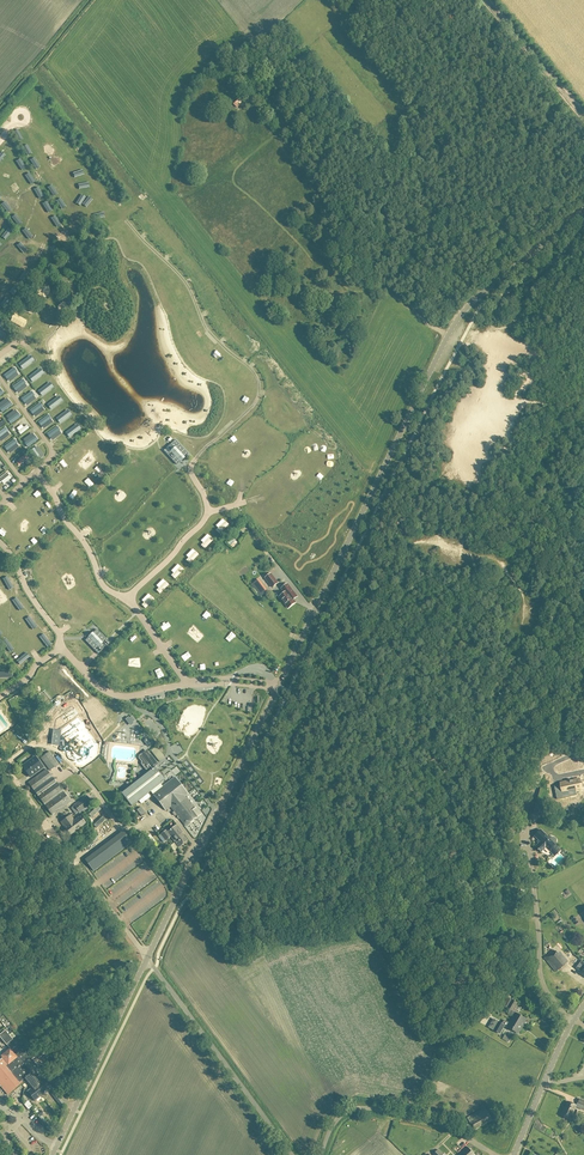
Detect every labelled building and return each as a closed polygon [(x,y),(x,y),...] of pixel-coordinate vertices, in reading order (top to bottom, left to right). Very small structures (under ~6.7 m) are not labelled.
[(20,259),(25,256),(20,247),(15,250),(20,259)] [(13,362),(9,357),(0,364),(0,369),(2,371),(13,362)] [(28,357),(19,364),(22,369),(32,362),(28,357)] [(14,368),(4,375),(7,379),(17,372),(14,368)] [(38,370),(29,377),(32,382),(41,375),(38,370)] [(23,379),(13,387),(16,391),(26,383),(23,379)] [(47,384),(38,391),(42,396),(51,389),(47,384)] [(32,392),(22,399),(24,403),(35,396),(32,392)] [(56,398),(47,405),(51,409),(60,403),(56,398)] [(0,408),(0,409),(2,413),(12,405),(10,401),(0,408)] [(40,403),(30,410),(33,414),(43,407),(40,403)] [(14,408),(6,414),(8,417),(16,412),(14,408)] [(65,412),(56,419),(60,423),(69,417),(65,412)] [(18,413),(8,420),(11,424),(21,417),(18,413)] [(49,415),(39,422),(41,426),(52,419),(49,415)] [(22,435),(30,428),(27,424),(19,431),(22,435)] [(75,426),(66,433),(69,438),(78,431),(75,426)] [(57,427),(47,434),(50,438),(60,430),(57,427)] [(0,432),(0,438),(8,431),(5,428),(0,432)] [(91,429),(85,433),(94,444),(99,440),(91,429)] [(35,436),(25,443),(28,447),(38,440),(35,436)] [(14,439),(4,447),(7,451),(17,443),(14,439)] [(175,440),(164,450),(177,464),(188,454),(175,440)] [(135,446),(139,451),(143,447),(139,442),(135,446)] [(12,455),(22,450),(20,445),(10,449),(12,455)] [(37,446),(33,449),(41,459),(45,456),(37,446)] [(17,462),(20,466),(28,460),(24,456),(17,462)] [(136,458),(131,461),(136,467),(141,464),(136,458)] [(132,505),(140,502),(137,497),(130,500),(132,505)] [(77,519),(80,523),(87,518),(84,514),(77,519)] [(154,533),(157,530),(151,524),(148,527),(154,533)] [(96,528),(89,533),(92,537),(99,532),(96,528)] [(70,540),(74,545),(81,541),(77,535),(70,540)] [(56,540),(60,544),(64,541),(60,536),(56,540)] [(197,550),(203,543),(198,538),(192,545),(197,550)] [(110,556),(114,554),(109,547),(106,549),(110,556)] [(156,558),(163,552),(157,547),(151,553),(156,558)] [(41,556),(37,560),(44,567),(48,563),(41,556)] [(84,561),(87,565),(94,560),(91,556),(84,561)] [(177,563),(181,567),(186,561),(183,557),(177,563)] [(174,568),(171,571),(177,577),(180,574),(174,568)] [(271,574),(265,578),(272,588),(278,583),(271,574)] [(163,592),(167,587),(162,583),(158,588),(163,592)] [(296,603),(293,600),(297,597),(288,584),(281,589),(285,593),(279,597),(288,608),(296,603)] [(259,593),(264,601),(272,596),(266,588),(259,593)] [(49,593),(52,599),(57,596),(54,590),(49,593)] [(143,597),(147,603),(152,599),(148,593),(143,597)] [(60,598),(54,601),(57,607),(63,604),(60,598)] [(110,643),(97,629),(85,640),(99,654),(110,643)] [(66,632),(62,635),(66,641),(72,636),(69,633),(68,635),(66,632)] [(75,635),(66,640),(68,644),(77,638),(75,635)] [(84,714),(90,724),(104,715),(98,705),(84,714)] [(127,721),(130,725),(135,720),(132,716),(127,721)] [(61,731),(53,730),(52,745),(59,746),(61,731)] [(147,772),(122,792),(121,792),(122,794),(120,795),(127,803),(128,802),(131,806),(143,797),(148,793),(150,791),(160,784),(165,780),(154,767),(158,764),(148,752),(146,753),(145,751),(143,752),(145,754),(142,756),(141,764),(147,772)] [(41,758),(50,771),(59,764),(50,752),(41,758)] [(30,777),(43,767),(35,757),(22,767),(30,777)] [(53,778),(46,770),(28,783),(34,791),(52,816),(71,802),(53,778)] [(165,785),(192,820),(199,815),(185,796),(188,794),(175,777),(165,785)] [(565,780),(558,781),(559,790),(566,789),(566,790),(570,789),(583,788),(583,779),(576,779),(576,777),(565,778),(565,780)] [(153,794),(163,787),(160,784),(150,791),(153,794)] [(185,826),(192,820),(165,785),(153,794),(166,811),(171,807),(178,817),(177,817),(179,819),(180,818),(185,826)] [(93,803),(87,795),(74,805),(79,813),(93,803)] [(543,816),(545,805),(537,803),(534,814),(543,816)] [(70,835),(86,823),(80,816),(75,821),(71,815),(61,822),(70,835)] [(190,829),(193,833),(201,827),(198,823),(190,829)] [(182,834),(183,833),(176,825),(168,832),(166,830),(159,836),(163,842),(171,837),(176,843),(177,842),(180,846),(187,841),(182,834)] [(535,836),(541,842),(536,847),(541,852),(546,847),(552,853),(558,847),(555,844),(556,843),(556,842),(556,841),(556,840),(556,839),(555,839),(554,838),(553,838),(552,838),(551,839),(550,840),(541,830),(535,836)] [(113,857),(106,848),(86,862),(94,871),(113,857)] [(142,887),(144,891),(154,885),(152,881),(142,887)] [(165,887),(152,897),(156,902),(169,892),(165,887)] [(545,958),(556,972),(565,965),(553,951),(545,958)] [(579,953),(570,960),(574,964),(582,957),(579,953)] [(512,1020),(522,1026),(526,1019),(513,1012),(518,1004),(512,1000),(507,1008),(510,1010),(508,1014),(513,1017),(512,1020)] [(505,1026),(518,1034),(522,1026),(512,1020),(510,1024),(504,1020),(502,1024),(499,1022),(494,1030),(500,1034),(505,1026)] [(6,1045),(13,1040),(5,1030),(0,1035),(0,1037),(6,1045)] [(24,1063),(31,1057),(20,1043),(17,1046),(13,1041),(8,1045),(12,1050),(11,1050),(17,1057),(13,1061),(7,1054),(5,1054),(3,1055),(3,1058),(4,1060),(0,1063),(0,1082),(2,1085),(8,1092),(24,1079),(31,1088),(44,1079),(40,1075),(36,1078),(24,1063)] [(44,1079),(31,1088),(28,1091),(35,1101),(43,1095),(41,1093),(44,1091),(45,1093),(46,1093),(47,1093),(48,1092),(51,1090),(51,1089),(52,1089),(52,1087),(45,1078),(44,1079)] [(571,1118),(573,1114),(575,1115),(576,1114),(577,1111),(577,1110),(575,1109),(576,1106),(567,1102),(562,1114),(571,1118)] [(492,1120),(485,1108),(467,1118),(470,1123),(467,1125),(471,1131),(474,1130),(492,1120)] [(459,1154),(475,1154),(467,1147),(459,1154)]
